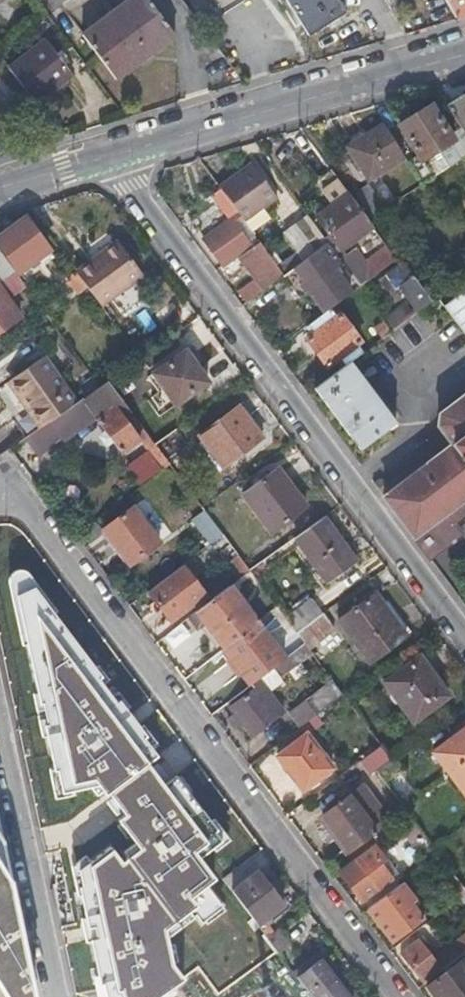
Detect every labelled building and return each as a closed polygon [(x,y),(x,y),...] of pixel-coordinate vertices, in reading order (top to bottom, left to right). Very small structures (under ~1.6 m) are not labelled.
[(84,34),(117,77),(177,34),(151,0),(129,0),(84,34)] [(224,17),(251,0),(214,0),(224,17)] [(314,43),(351,21),(338,0),(287,0),(314,43)] [(407,7),(403,0),(385,0),(393,16),(407,7)] [(458,18),(464,14),(464,0),(447,0),(458,18)] [(15,69),(39,98),(74,69),(48,37),(40,43),(43,47),(15,69)] [(43,47),(40,43),(11,65),(15,69),(43,47)] [(11,105),(0,88),(0,112),(11,105)] [(447,105),(462,128),(464,133),(464,93),(447,105)] [(415,114),(448,167),(464,156),(464,133),(462,128),(450,135),(430,105),(415,114)] [(448,167),(415,114),(400,123),(420,155),(408,163),(422,184),(448,167)] [(398,146),(384,123),(347,146),(368,179),(404,156),(398,146)] [(252,163),(219,186),(244,220),(264,207),(278,198),(252,163)] [(368,185),(355,193),(369,214),(382,205),(368,185)] [(373,227),(348,193),(317,216),(341,250),(373,227)] [(264,207),(244,220),(252,231),(272,217),(264,207)] [(326,240),(310,216),(285,234),(296,250),(302,258),(326,240)] [(0,237),(0,247),(17,269),(37,255),(42,260),(52,252),(26,219),(0,237)] [(238,290),(246,301),(281,273),(283,272),(276,264),(270,256),(258,239),(250,244),(230,219),(203,239),(223,264),(237,253),(256,278),(238,290)] [(102,306),(144,274),(120,241),(115,240),(102,250),(103,255),(94,261),(92,258),(75,270),(84,283),(102,306)] [(330,245),(326,240),(302,258),(283,272),(281,273),(298,295),(307,288),(324,311),(331,307),(352,291),(335,269),(342,262),(330,245)] [(302,258),(296,250),(276,264),(283,272),(302,258)] [(344,264),(359,285),(381,269),(376,262),(366,269),(356,256),(344,264)] [(417,310),(431,300),(404,262),(385,275),(394,287),(399,284),(417,310)] [(75,270),(73,268),(65,274),(76,289),(84,283),(75,270)] [(19,315),(0,289),(0,329),(19,315)] [(342,367),(350,361),(363,351),(357,343),(361,340),(341,312),(337,315),(331,307),(324,311),(309,323),(315,331),(306,338),(327,366),(336,359),(342,367)] [(184,349),(153,371),(175,402),(207,378),(184,349)] [(11,379),(43,424),(75,401),(43,356),(11,379)] [(342,367),(315,387),(360,446),(395,421),(350,361),(342,367)] [(107,379),(99,385),(93,389),(75,401),(43,424),(24,437),(37,455),(94,415),(120,451),(147,433),(107,379)] [(438,414),(438,425),(452,442),(438,453),(384,495),(394,508),(430,557),(461,533),(454,522),(464,514),(464,393),(438,414)] [(238,404),(199,433),(222,466),(262,435),(238,404)] [(184,439),(175,426),(154,441),(163,453),(184,439)] [(150,449),(128,466),(143,485),(165,469),(150,449)] [(277,467),(243,492),(271,530),(305,504),(277,467)] [(133,506),(104,528),(129,563),(159,540),(133,506)] [(209,508),(193,518),(210,544),(225,534),(209,508)] [(355,561),(322,516),(293,536),(327,582),(355,561)] [(83,697),(44,725),(81,777),(127,744),(174,809),(176,808),(183,819),(201,807),(22,558),(0,574),(0,583),(83,697)] [(181,563),(149,588),(170,619),(204,594),(181,563)] [(229,584),(191,613),(200,624),(204,621),(224,646),(257,620),(229,584)] [(388,611),(393,607),(379,588),(338,619),(368,660),(404,633),(388,611)] [(296,631),(320,613),(313,602),(288,620),(296,631)] [(410,629),(393,607),(388,611),(404,633),(410,629)] [(332,629),(320,613),(296,631),(304,641),(308,647),(332,629)] [(257,620),(224,646),(251,682),(260,674),(268,669),(285,656),(257,620)] [(310,649),(308,647),(304,641),(293,649),(300,657),(310,649)] [(275,675),(300,657),(293,649),(285,656),(268,669),(274,676),(275,675)] [(418,655),(385,681),(411,719),(448,693),(418,655)] [(268,669),(260,674),(271,689),(281,682),(275,675),(274,676),(268,669)] [(31,674),(16,683),(28,702),(43,693),(31,674)] [(260,674),(251,682),(256,688),(276,714),(285,708),(271,689),(260,674)] [(301,725),(342,693),(332,679),(290,710),(301,725)] [(276,714),(256,688),(232,705),(235,709),(226,715),(234,725),(242,719),(253,732),(276,714)] [(434,749),(464,790),(464,727),(434,749)] [(307,733),(279,754),(303,788),(332,766),(307,733)] [(391,758),(380,743),(360,758),(371,773),(377,768),(391,758)] [(403,765),(395,755),(391,758),(377,768),(384,779),(403,765)] [(149,778),(138,787),(156,808),(166,799),(149,778)] [(365,782),(350,793),(360,805),(370,798),(375,795),(365,782)] [(105,869),(146,838),(109,790),(68,821),(105,869)] [(360,805),(350,793),(325,812),(350,846),(386,820),(370,798),(360,805)] [(370,798),(386,820),(391,817),(375,795),(370,798)] [(234,852),(223,828),(234,822),(225,803),(189,821),(210,863),(234,852)] [(236,823),(224,831),(237,850),(249,841),(236,823)] [(373,843),(340,868),(363,899),(392,878),(375,855),(380,852),(373,843)] [(4,852),(0,844),(0,983),(7,996),(32,996),(7,950),(21,947),(4,852)] [(233,892),(259,925),(284,904),(258,871),(233,892)] [(93,874),(81,880),(95,909),(107,903),(93,874)] [(402,881),(369,907),(394,941),(424,918),(411,901),(415,898),(402,881)] [(70,900),(121,996),(128,996),(148,986),(96,887),(70,900)] [(209,905),(232,935),(251,921),(227,891),(209,905)] [(261,971),(284,953),(268,932),(245,950),(261,971)] [(425,982),(464,952),(464,942),(461,937),(434,957),(419,937),(401,951),(425,982)] [(427,985),(437,996),(464,996),(464,956),(427,985)] [(313,996),(350,996),(322,961),(299,978),(313,996)] [(253,975),(244,964),(216,986),(224,996),(253,975)]
